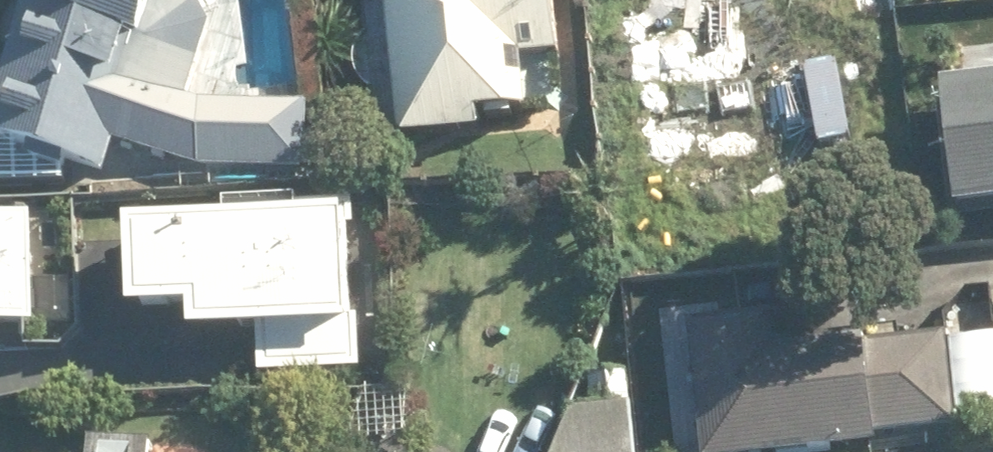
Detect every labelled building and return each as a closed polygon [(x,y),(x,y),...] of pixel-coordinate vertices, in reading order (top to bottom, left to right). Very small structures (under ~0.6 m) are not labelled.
[(204,16),(198,0),(18,0),(0,76),(0,127),(103,166),(112,137),(189,163),(304,166),(303,97),(189,92),(204,16)] [(375,2),(379,46),(376,46),(373,46),(370,46),(367,47),(364,48),(361,49),(359,50),(356,52),(354,54),(352,57),(350,59),(349,62),(347,64),(346,67),(346,70),(345,73),(345,76),(346,79),(346,82),(347,85),(348,88),(350,90),(351,93),(353,95),(356,97),(358,99),(361,101),(363,102),(366,103),(369,104),(372,104),(375,104),(378,104),(381,103),(384,102),(388,150),(469,144),(467,125),(521,119),(518,90),(500,92),(497,73),(550,67),(542,0),(373,0),(375,2)] [(938,70),(951,197),(992,192),(992,64),(938,70)] [(223,240),(223,216),(145,218),(146,241),(113,242),(115,331),(168,330),(168,355),(250,353),(251,382),(348,380),(344,237),(223,240)] [(24,339),(24,224),(0,224),(0,339),(24,339)] [(691,319),(703,451),(734,451),(877,439),(876,425),(957,417),(949,328),(763,345),(760,312),(691,319)] [(956,348),(966,421),(992,418),(992,344),(956,348)] [(620,377),(584,379),(586,419),(562,421),(549,451),(625,451),(620,377)]
